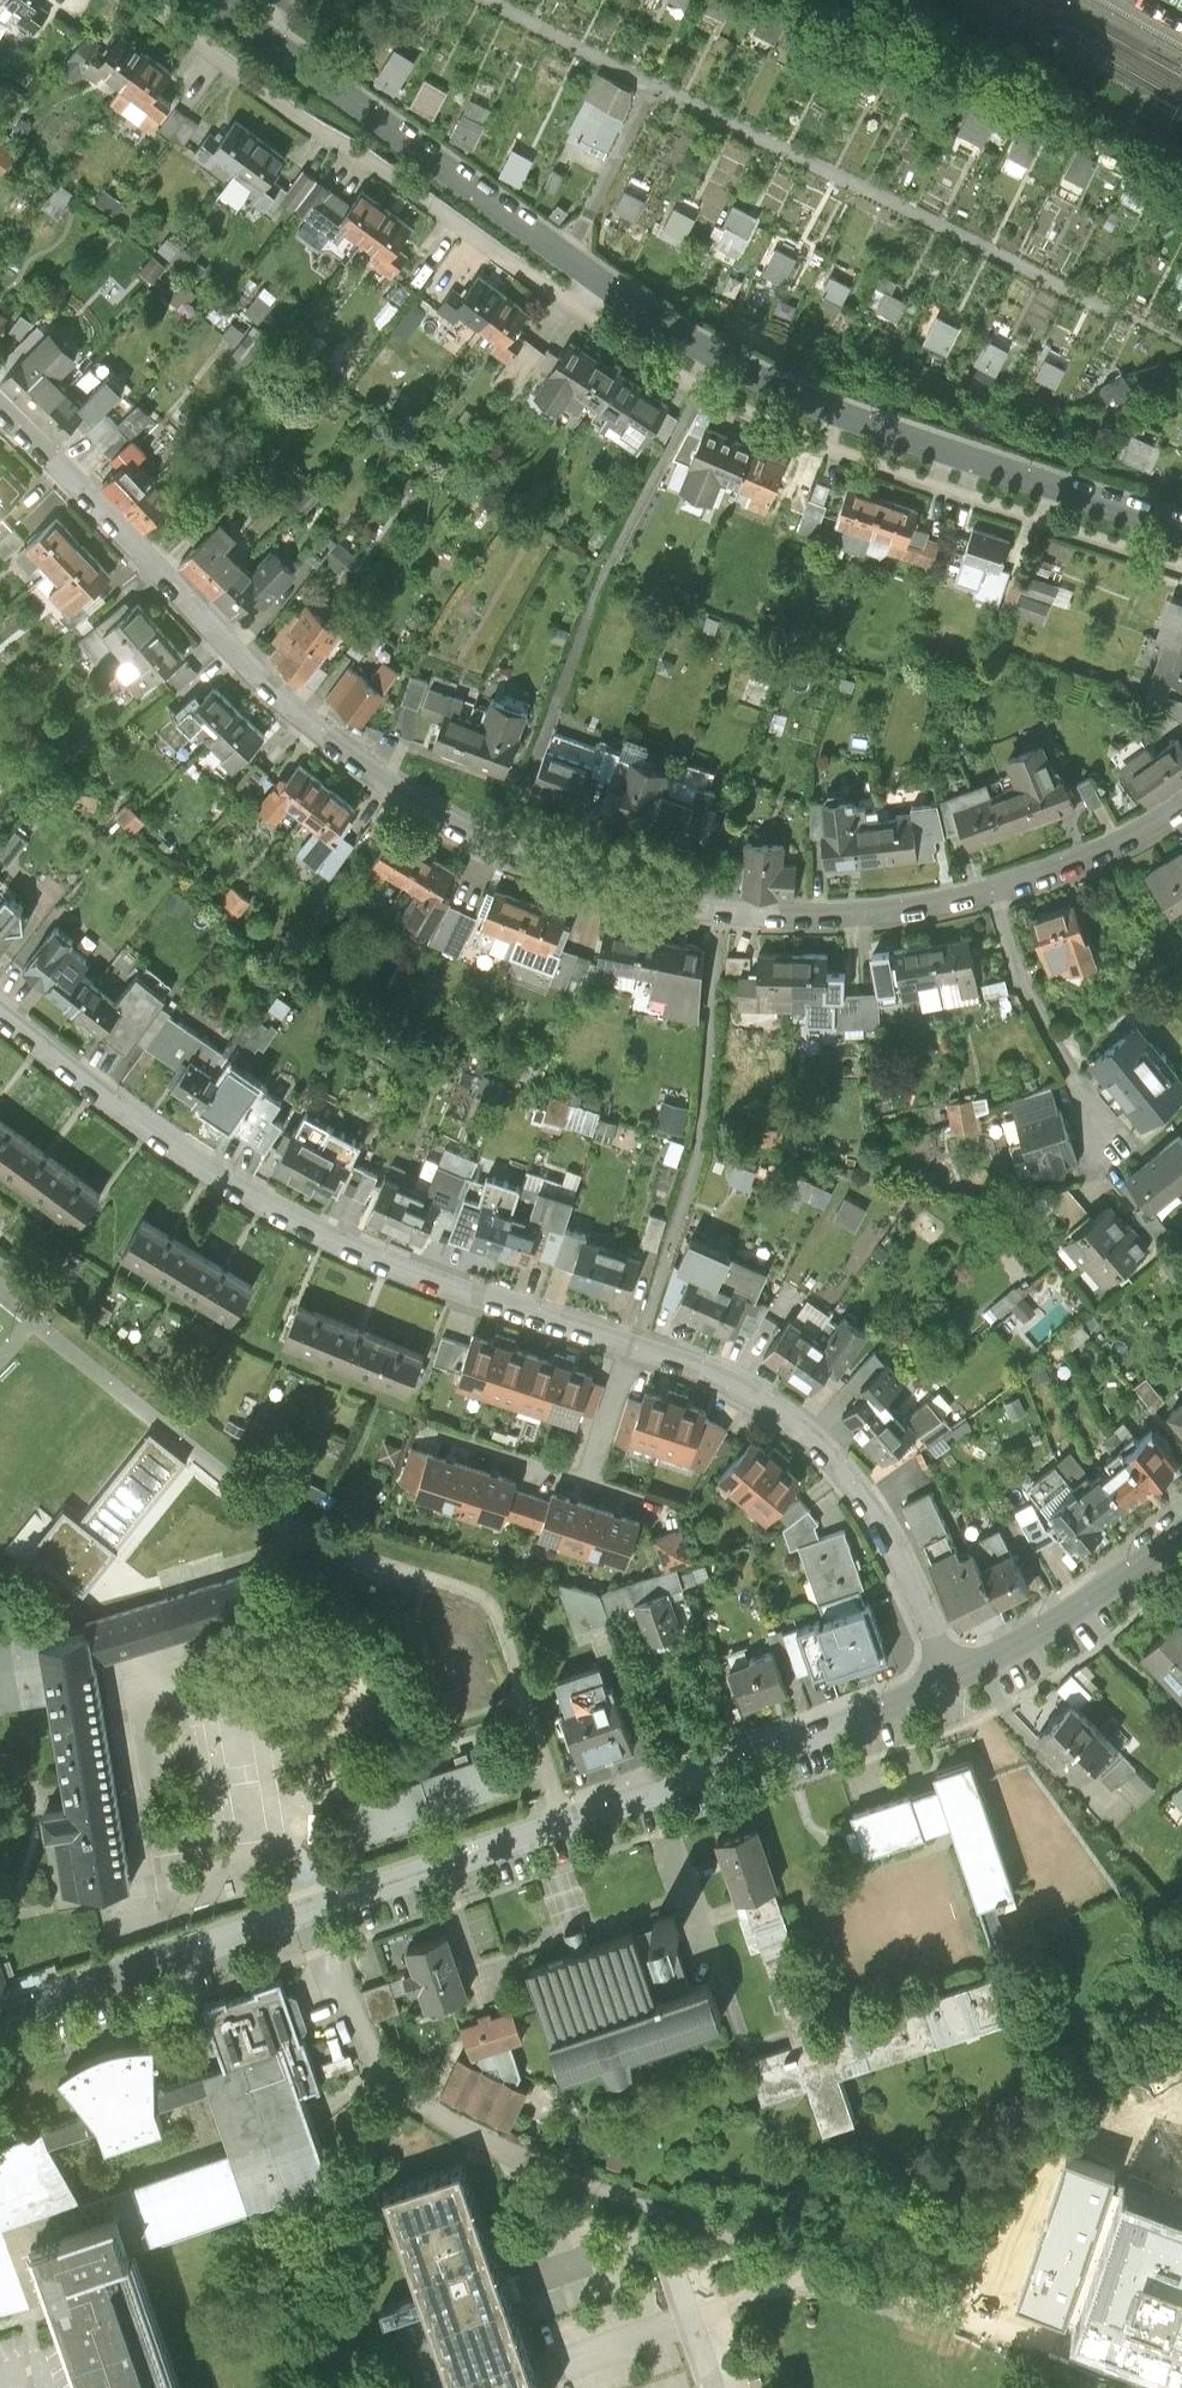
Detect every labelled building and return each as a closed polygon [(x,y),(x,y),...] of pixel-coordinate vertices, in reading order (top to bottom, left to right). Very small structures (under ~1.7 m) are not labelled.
[(6,7),(22,18),(17,25),(35,39),(51,17),(41,10),(48,0),(11,0),(6,7)] [(271,1),(293,19),(307,2),(305,0),(272,0),(271,1)] [(753,0),(687,0),(684,10),(744,28),(753,0)] [(766,49),(785,53),(789,33),(770,29),(766,49)] [(97,49),(80,72),(97,85),(104,77),(122,91),(148,57),(123,37),(108,57),(97,49)] [(414,64),(393,51),(372,86),(394,99),(414,64)] [(122,91),(112,104),(153,136),(174,108),(160,98),(176,78),(148,57),(122,91)] [(597,76),(563,142),(604,162),(629,111),(632,94),(597,76)] [(447,95),(424,81),(409,109),(432,123),(447,95)] [(987,109),(974,131),(995,144),(1009,123),(987,109)] [(177,111),(160,133),(172,141),(175,138),(189,120),(177,111)] [(484,126),(462,115),(449,143),(472,154),(484,126)] [(201,129),(189,120),(175,138),(186,147),(201,129)] [(213,134),(194,158),(213,172),(221,161),(235,172),(260,140),(237,123),(223,142),(213,134)] [(1045,168),(1057,134),(1033,126),(1021,159),(1045,168)] [(260,140),(235,172),(256,189),(246,202),(264,216),(278,198),(267,190),(289,162),(260,140)] [(4,176),(18,157),(0,144),(0,173),(4,176)] [(533,162),(511,150),(498,180),(520,191),(533,162)] [(1091,205),(1110,169),(1085,157),(1067,192),(1091,205)] [(321,181),(307,172),(285,204),(299,213),(321,181)] [(563,178),(552,172),(543,190),(553,197),(563,178)] [(321,181),(299,213),(339,242),(345,234),(363,247),(389,210),(365,192),(355,206),(321,181)] [(646,204),(623,193),(613,214),(636,226),(646,204)] [(740,206),(719,248),(743,260),(763,218),(740,206)] [(389,210),(363,247),(382,260),(376,268),(393,280),(409,258),(400,252),(416,229),(389,210)] [(694,223),(673,212),(658,241),(680,253),(694,223)] [(170,264),(182,249),(169,239),(157,254),(170,264)] [(183,267),(200,281),(208,270),(182,249),(170,264),(178,272),(183,267)] [(763,279),(790,287),(799,258),(772,250),(763,279)] [(168,267),(154,256),(140,273),(154,284),(168,267)] [(454,290),(437,311),(455,325),(461,318),(479,332),(506,297),(480,277),(464,298),(454,290)] [(195,290),(178,278),(164,296),(181,308),(195,290)] [(819,295),(842,308),(852,292),(829,278),(819,295)] [(281,299),(267,288),(245,314),(274,337),(293,314),(278,302),(281,299)] [(876,317),(899,324),(906,300),(882,294),(876,317)] [(506,297),(479,332),(497,346),(492,353),(508,365),(524,343),(516,337),(532,317),(506,297)] [(12,322),(0,312),(0,337),(12,322)] [(921,346),(945,360),(962,330),(938,317),(921,346)] [(247,334),(233,323),(224,336),(238,346),(247,334)] [(256,328),(234,356),(249,367),(271,339),(256,328)] [(41,422),(72,391),(62,381),(83,361),(54,332),(3,383),(41,422)] [(988,340),(971,367),(992,381),(1010,353),(988,340)] [(526,341),(524,343),(508,365),(493,386),(514,402),(533,376),(546,385),(563,362),(548,352),(546,355),(526,341)] [(623,380),(573,346),(563,362),(546,385),(536,400),(563,418),(569,409),(582,419),(590,407),(600,414),(623,380)] [(85,405),(72,391),(41,422),(60,441),(80,422),(89,430),(107,413),(126,395),(111,380),(85,405)] [(623,380),(600,414),(612,422),(603,434),(640,459),(671,412),(623,380)] [(715,408),(703,401),(688,430),(704,436),(706,429),(715,408)] [(120,426),(101,444),(99,445),(116,462),(136,442),(157,421),(141,405),(120,426)] [(417,413),(407,406),(401,414),(411,422),(417,413)] [(114,420),(107,413),(89,430),(101,444),(120,426),(114,420)] [(1130,455),(1155,465),(1166,439),(1142,428),(1130,455)] [(756,450),(706,429),(704,436),(691,466),(692,467),(682,492),(711,504),(722,480),(740,488),(756,450)] [(673,460),(691,466),(704,436),(688,430),(673,460)] [(121,467),(102,485),(122,508),(155,477),(140,462),(148,455),(136,442),(116,462),(121,467)] [(784,520),(789,508),(804,470),(787,463),(756,450),(740,488),(735,499),(748,505),(767,513),(784,520)] [(5,466),(0,470),(0,515),(1,517),(29,491),(5,466)] [(155,477),(122,508),(145,532),(167,512),(175,519),(194,502),(181,488),(173,496),(155,477)] [(817,483),(811,501),(823,505),(830,487),(817,483)] [(864,556),(864,554),(883,499),(848,486),(843,502),(837,520),(829,544),(864,556)] [(320,498),(308,488),(296,502),(308,512),(320,498)] [(918,510),(883,499),(864,554),(879,558),(888,552),(932,567),(941,542),(926,537),(927,531),(913,526),(918,510)] [(811,501),(809,500),(802,517),(797,530),(815,537),(824,515),(827,507),(823,505),(811,501)] [(188,536),(201,548),(225,524),(213,513),(188,536)] [(27,548),(51,573),(83,544),(59,517),(27,548)] [(0,524),(0,543),(14,531),(4,521),(0,524)] [(201,548),(183,567),(213,597),(245,565),(231,551),(242,541),(225,524),(201,548)] [(518,528),(511,538),(523,545),(529,535),(518,528)] [(973,529),(963,558),(1000,571),(1001,569),(1010,541),(973,529)] [(14,531),(0,543),(0,549),(10,561),(27,546),(14,531)] [(326,561),(340,546),(325,532),(304,556),(319,569),(326,561)] [(111,575),(83,544),(51,573),(62,586),(52,595),(69,614),(97,590),(111,575)] [(340,546),(326,561),(341,575),(355,559),(340,546)] [(254,574),(245,565),(213,597),(239,622),(257,603),(266,612),(300,577),(275,552),(254,574)] [(998,608),(1010,572),(1001,569),(1000,571),(963,558),(954,584),(976,591),(973,599),(998,608)] [(1053,566),(1035,560),(1031,573),(1048,579),(1053,566)] [(1024,579),(1014,575),(1002,606),(1013,610),(1019,594),(1024,579)] [(1019,594),(1048,604),(1054,588),(1025,578),(1019,594)] [(97,590),(69,614),(66,617),(76,628),(79,626),(95,612),(108,601),(97,590)] [(1047,607),(1018,597),(1012,615),(1040,625),(1047,607)] [(1156,642),(1181,650),(1181,607),(1169,603),(1156,642)] [(110,629),(104,635),(116,649),(121,646),(132,659),(164,633),(140,604),(110,629)] [(279,648),(269,660),(307,689),(308,687),(321,670),(347,635),(310,607),(301,618),(297,615),(274,645),(279,648)] [(110,629),(95,612),(79,626),(94,643),(104,635),(110,629)] [(164,633),(132,659),(144,673),(129,687),(140,700),(164,680),(187,661),(164,633)] [(1156,642),(1154,646),(1163,649),(1153,681),(1181,691),(1181,650),(1156,642)] [(976,660),(966,661),(968,670),(977,669),(976,660)] [(187,661),(164,680),(176,696),(200,676),(187,661)] [(350,672),(326,704),(361,730),(400,677),(383,665),(368,685),(350,672)] [(687,672),(673,667),(669,678),(683,683),(687,672)] [(321,670),(308,687),(316,694),(329,675),(321,670)] [(402,710),(421,716),(429,693),(431,688),(413,681),(402,710)] [(854,689),(839,685),(836,697),(851,701),(854,689)] [(177,717),(175,719),(197,742),(202,737),(213,748),(242,717),(217,692),(204,704),(197,698),(177,717)] [(455,764),(469,725),(474,710),(429,693),(421,716),(443,725),(432,756),(455,764)] [(1156,715),(1181,727),(1181,707),(1161,700),(1156,715)] [(167,707),(141,730),(150,741),(175,719),(177,717),(167,707)] [(483,730),(469,725),(455,764),(506,783),(529,721),(492,707),(483,730)] [(269,744),(242,717),(213,748),(227,763),(225,766),(236,777),(269,744)] [(26,750),(38,739),(29,728),(16,739),(26,750)] [(47,749),(38,739),(26,750),(34,760),(47,749)] [(552,743),(534,793),(583,810),(600,760),(552,743)] [(1117,775),(1146,754),(1137,743),(1108,763),(1117,775)] [(1149,815),(1181,791),(1181,753),(1177,746),(1153,764),(1146,754),(1117,775),(1149,815)] [(1016,800),(1004,804),(1017,838),(1073,818),(1063,792),(1058,794),(1044,755),(1005,770),(1016,800)] [(617,821),(636,769),(621,764),(602,816),(617,821)] [(270,781),(256,769),(235,792),(249,805),(270,781)] [(636,769),(617,821),(667,839),(679,805),(664,800),(670,781),(636,769)] [(281,783),(258,811),(277,827),(289,815),(303,826),(330,794),(303,772),(288,790),(281,783)] [(1089,786),(1077,792),(1089,817),(1101,811),(1089,786)] [(954,823),(991,809),(985,793),(936,812),(945,844),(960,841),(954,823)] [(330,794),(303,826),(317,838),(298,861),(319,877),(338,853),(334,851),(359,818),(330,794)] [(696,811),(679,805),(667,839),(700,851),(718,800),(702,795),(696,811)] [(48,796),(40,805),(48,811),(56,802),(48,796)] [(991,809),(954,823),(960,841),(966,857),(1017,838),(1004,804),(991,809)] [(138,817),(129,807),(115,819),(125,829),(138,817)] [(851,810),(819,812),(821,843),(824,878),(878,873),(875,830),(853,832),(851,810)] [(821,843),(819,812),(808,813),(811,844),(821,843)] [(925,813),(933,846),(945,844),(936,812),(925,813)] [(910,826),(875,830),(878,873),(934,866),(933,846),(925,813),(909,814),(910,826)] [(147,827),(138,817),(125,829),(134,839),(147,827)] [(718,818),(707,852),(722,857),(734,823),(718,818)] [(5,871),(8,873),(30,845),(16,835),(0,857),(0,878),(5,871)] [(387,883),(405,893),(425,860),(392,841),(365,885),(381,894),(387,883)] [(319,877),(319,878),(331,887),(355,852),(345,844),(338,853),(319,877)] [(748,852),(744,903),(796,907),(799,873),(787,872),(788,855),(748,852)] [(1149,879),(1174,919),(1181,914),(1181,857),(1149,879)] [(459,881),(425,860),(405,893),(419,902),(403,927),(434,945),(453,913),(454,911),(445,905),(459,881)] [(0,882),(0,915),(11,901),(13,902),(18,896),(0,882)] [(243,903),(233,894),(216,914),(226,923),(243,903)] [(190,907),(172,898),(163,915),(181,924),(190,907)] [(485,933),(516,945),(529,910),(498,898),(485,933)] [(3,960),(27,930),(25,913),(13,902),(11,901),(0,915),(0,958),(3,960)] [(252,910),(243,903),(226,923),(236,931),(252,910)] [(566,924),(529,910),(516,945),(537,953),(533,964),(548,970),(566,924)] [(453,913),(434,945),(431,951),(459,964),(478,925),(453,913)] [(1035,951),(1049,990),(1097,973),(1076,915),(1034,930),(1041,949),(1035,951)] [(40,990),(74,1016),(95,988),(86,981),(95,969),(71,951),(75,945),(56,930),(21,975),(40,990)] [(221,932),(210,934),(213,947),(224,945),(221,932)] [(634,991),(636,980),(643,942),(606,935),(597,984),(634,991)] [(708,955),(643,942),(636,980),(659,984),(653,1014),(666,1016),(665,1019),(701,1025),(708,955)] [(969,944),(931,951),(939,991),(957,988),(961,1004),(978,1002),(969,944)] [(918,995),(939,991),(931,951),(893,957),(902,1007),(919,1005),(918,995)] [(589,966),(562,956),(552,984),(580,993),(589,966)] [(740,1012),(789,1013),(791,958),(760,957),(759,979),(749,978),(741,978),(740,991),(740,1012)] [(829,959),(791,958),(789,1013),(835,1014),(834,1003),(842,1003),(843,984),(828,984),(829,959)] [(741,978),(749,978),(749,963),(726,962),(725,991),(740,991),(741,978)] [(885,962),(868,964),(874,1002),(877,1002),(877,1010),(894,1007),(885,962)] [(120,1007),(95,988),(74,1016),(102,1038),(109,1042),(110,1056),(124,1055),(127,1057),(138,1047),(164,1013),(169,1006),(139,984),(120,1007)] [(1004,986),(980,993),(983,1004),(1007,998),(1004,986)] [(874,1002),(842,1003),(834,1003),(835,1014),(835,1034),(878,1033),(877,1010),(877,1002),(874,1002)] [(289,1010),(278,1003),(269,1016),(280,1024),(289,1010)] [(138,1047),(147,1054),(171,1021),(173,1019),(164,1013),(138,1047)] [(171,1021),(147,1054),(156,1061),(180,1028),(171,1021)] [(204,1115),(224,1086),(237,1068),(180,1028),(156,1061),(182,1080),(187,1083),(177,1097),(204,1115)] [(1133,1031),(1094,1062),(1109,1081),(1097,1092),(1107,1105),(1164,1058),(1150,1041),(1145,1045),(1133,1031)] [(1178,1076),(1164,1058),(1107,1105),(1116,1117),(1130,1106),(1146,1126),(1181,1096),(1181,1092),(1172,1080),(1178,1076)] [(224,1086),(204,1115),(241,1140),(249,1145),(264,1122),(273,1127),(283,1110),(268,1100),(265,1104),(254,1096),(249,1103),(224,1086)] [(1051,1095),(1011,1108),(1018,1130),(1058,1117),(1051,1095)] [(986,1103),(972,1105),(975,1122),(988,1116),(986,1103)] [(972,1105),(945,1109),(950,1138),(977,1134),(975,1122),(972,1105)] [(1058,1117),(1018,1130),(1035,1184),(1075,1171),(1058,1117)] [(264,1122),(249,1145),(258,1151),(273,1127),(264,1122)] [(29,1145),(0,1123),(0,1175),(4,1178),(29,1145)] [(273,1127),(258,1151),(269,1157),(283,1133),(273,1127)] [(323,1149),(301,1192),(328,1206),(337,1189),(357,1148),(330,1133),(323,1149)] [(282,1164),(274,1179),(301,1192),(323,1149),(296,1136),(282,1164)] [(1129,1182),(1147,1205),(1155,1215),(1181,1193),(1181,1141),(1181,1140),(1129,1182)] [(687,1149),(674,1144),(666,1167),(679,1172),(687,1149)] [(40,1205),(65,1172),(47,1158),(29,1145),(4,1178),(40,1205)] [(750,1175),(735,1169),(726,1187),(742,1194),(750,1175)] [(353,1170),(342,1196),(356,1202),(367,1176),(353,1170)] [(65,1172),(40,1205),(76,1232),(87,1217),(101,1199),(65,1172)] [(445,1206),(463,1212),(472,1187),(438,1175),(428,1201),(414,1194),(396,1238),(422,1248),(425,1241),(428,1242),(431,1243),(445,1206)] [(367,1176),(356,1202),(368,1207),(379,1181),(367,1176)] [(809,1187),(792,1180),(780,1208),(797,1215),(802,1204),(809,1187)] [(370,1227),(396,1238),(414,1194),(388,1184),(382,1198),(370,1227)] [(809,1187),(802,1204),(823,1213),(832,1197),(809,1187)] [(551,1231),(567,1237),(577,1207),(542,1195),(532,1225),(514,1219),(500,1263),(528,1272),(533,1258),(537,1259),(541,1260),(551,1231)] [(866,1214),(844,1202),(832,1224),(854,1236),(866,1214)] [(1134,1216),(1159,1245),(1172,1235),(1155,1215),(1147,1205),(1134,1216)] [(445,1206),(431,1243),(450,1250),(463,1212),(445,1206)] [(471,1254),(500,1263),(514,1219),(486,1210),(482,1223),(471,1254)] [(1109,1212),(1065,1251),(1085,1274),(1130,1236),(1109,1212)] [(669,1225),(653,1219),(643,1249),(659,1255),(669,1225)] [(145,1224),(126,1257),(181,1289),(200,1256),(172,1240),(145,1224)] [(558,1266),(567,1237),(551,1231),(541,1260),(558,1266)] [(1130,1236),(1085,1274),(1105,1296),(1149,1258),(1130,1236)] [(585,1243),(567,1237),(558,1266),(575,1272),(585,1243)] [(581,1273),(575,1290),(604,1300),(620,1254),(585,1243),(575,1272),(578,1273),(581,1273)] [(671,1320),(701,1332),(727,1268),(684,1250),(673,1278),(686,1284),(677,1305),(671,1320)] [(620,1254),(604,1300),(631,1309),(646,1263),(640,1261),(620,1254)] [(86,1265),(71,1255),(63,1267),(77,1277),(86,1265)] [(200,1256),(181,1289),(237,1321),(256,1288),(225,1270),(200,1256)] [(727,1268),(701,1332),(728,1343),(736,1323),(739,1325),(746,1328),(766,1279),(729,1263),(727,1268)] [(995,1304),(1012,1333),(1040,1317),(1024,1288),(995,1304)] [(115,1314),(99,1304),(88,1320),(104,1331),(115,1314)] [(289,1342),(331,1361),(348,1323),(306,1305),(295,1331),(289,1342)] [(828,1322),(815,1340),(789,1379),(814,1397),(828,1377),(833,1380),(838,1383),(869,1338),(846,1323),(840,1331),(828,1322)] [(331,1361),(372,1379),(389,1341),(369,1333),(348,1323),(331,1361)] [(789,1379),(815,1340),(791,1324),(771,1351),(764,1362),(789,1379)] [(1081,1331),(1059,1349),(1066,1358),(1088,1341),(1081,1331)] [(488,1393),(506,1338),(496,1335),(493,1344),(488,1342),(472,1337),(469,1346),(460,1374),(457,1383),(488,1393)] [(442,1338),(433,1365),(460,1374),(469,1346),(442,1338)] [(516,1341),(506,1338),(488,1393),(518,1403),(533,1357),(516,1351),(513,1350),(516,1341)] [(429,1359),(389,1341),(372,1379),(412,1397),(418,1383),(429,1359)] [(546,1361),(533,1357),(518,1403),(547,1412),(565,1357),(555,1354),(552,1363),(546,1361)] [(575,1360),(565,1357),(547,1412),(578,1422),(581,1412),(591,1381),(593,1376),(578,1371),(572,1369),(575,1360)] [(854,1415),(843,1425),(860,1444),(892,1417),(887,1410),(908,1392),(887,1370),(859,1396),(866,1403),(854,1415)] [(201,1385),(193,1380),(185,1391),(193,1397),(201,1385)] [(1163,1402),(1145,1380),(1133,1389),(1152,1412),(1163,1402)] [(591,1381),(581,1412),(595,1416),(605,1385),(591,1381)] [(646,1398),(633,1441),(662,1450),(679,1398),(665,1393),(649,1388),(646,1398)] [(633,1441),(646,1398),(630,1393),(615,1441),(631,1446),(633,1441)] [(695,1403),(679,1398),(662,1450),(692,1460),(707,1413),(709,1407),(695,1403)] [(1026,1417),(1019,1401),(1004,1408),(1011,1424),(1026,1417)] [(1170,1415),(1181,1430),(1181,1405),(1170,1415)] [(892,1417),(860,1444),(883,1470),(897,1460),(903,1460),(908,1457),(911,1452),(912,1446),(918,1441),(938,1423),(926,1409),(902,1429),(892,1417)] [(728,1430),(707,1413),(692,1460),(704,1467),(728,1430)] [(938,1423),(918,1441),(927,1449),(948,1435),(938,1423)] [(249,1428),(240,1424),(234,1436),(243,1440),(249,1428)] [(508,1432),(496,1428),(492,1437),(505,1442),(508,1432)] [(55,1518),(30,1549),(51,1566),(85,1593),(119,1549),(117,1548),(129,1533),(125,1530),(121,1527),(127,1520),(130,1523),(134,1526),(151,1505),(168,1483),(165,1481),(161,1477),(166,1471),(170,1474),(174,1476),(187,1459),(151,1430),(80,1518),(73,1513),(65,1506),(55,1518)] [(519,1436),(508,1432),(505,1442),(515,1446),(519,1436)] [(260,1437),(251,1433),(245,1445),(255,1449),(260,1437)] [(1110,1438),(1150,1486),(1166,1474),(1168,1477),(1179,1468),(1176,1465),(1177,1464),(1169,1455),(1151,1433),(1137,1444),(1133,1438),(1125,1445),(1115,1433),(1110,1438)] [(719,1477),(744,1500),(782,1459),(776,1453),(757,1436),(719,1477)] [(1111,1466),(1101,1475),(1132,1513),(1150,1498),(1155,1493),(1150,1486),(1110,1438),(1104,1443),(1113,1455),(1106,1460),(1111,1466)] [(392,1449),(379,1441),(373,1456),(385,1463),(392,1449)] [(274,1445),(266,1442),(261,1453),(268,1456),(274,1445)] [(419,1490),(431,1451),(412,1445),(400,1484),(419,1490)] [(437,1501),(459,1507),(474,1460),(458,1455),(432,1447),(431,1451),(419,1490),(439,1497),(437,1501)] [(782,1459),(744,1500),(768,1522),(806,1481),(793,1470),(782,1459)] [(474,1460),(459,1507),(483,1515),(484,1510),(509,1518),(510,1515),(519,1488),(522,1474),(497,1467),(474,1460)] [(1057,1469),(1040,1483),(1057,1503),(1059,1501),(1062,1504),(1044,1518),(1055,1532),(1070,1550),(1075,1547),(1076,1548),(1104,1526),(1063,1476),(1057,1469)] [(1104,1526),(1109,1532),(1115,1526),(1132,1513),(1101,1475),(1091,1483),(1086,1477),(1079,1483),(1070,1471),(1063,1476),(1104,1526)] [(327,1488),(311,1480),(304,1494),(320,1502),(327,1488)] [(556,1484),(551,1499),(543,1525),(542,1528),(565,1536),(563,1542),(586,1550),(603,1500),(582,1493),(556,1484)] [(543,1525),(551,1499),(519,1488),(510,1515),(543,1525)] [(987,1611),(999,1605),(972,1553),(960,1560),(929,1494),(903,1507),(915,1532),(930,1565),(958,1625),(987,1611)] [(777,1516),(786,1528),(808,1510),(799,1499),(777,1516)] [(603,1500),(586,1550),(608,1556),(610,1550),(630,1557),(644,1513),(620,1505),(603,1500)] [(818,1523),(808,1510),(786,1528),(783,1530),(790,1550),(798,1547),(798,1546),(819,1539),(814,1526),(818,1523)] [(999,1533),(1010,1555),(1029,1544),(1020,1527),(1016,1518),(995,1530),(997,1534),(999,1533)] [(1029,1544),(1033,1553),(1051,1544),(1038,1518),(1020,1527),(1029,1544)] [(682,1530),(655,1539),(666,1570),(693,1561),(682,1530)] [(819,1539),(798,1546),(798,1547),(818,1603),(859,1589),(864,1587),(864,1586),(863,1586),(855,1563),(844,1530),(819,1539)] [(969,1548),(972,1553),(999,1605),(1005,1601),(1027,1590),(1010,1555),(999,1533),(997,1534),(969,1548)] [(676,1568),(601,1593),(610,1619),(638,1608),(650,1643),(680,1632),(671,1607),(667,1593),(682,1587),(678,1575),(676,1568)] [(688,1572),(678,1575),(682,1587),(692,1583),(688,1572)] [(87,1632),(43,1637),(52,1698),(69,1806),(45,1810),(48,1832),(54,1831),(64,1894),(131,1883),(95,1661),(259,1613),(247,1574),(85,1622),(87,1632)] [(610,1619),(601,1593),(558,1581),(580,1641),(594,1636),(601,1656),(621,1649),(610,1619)] [(818,1603),(824,1620),(865,1606),(859,1589),(818,1603)] [(824,1620),(797,1630),(811,1671),(813,1677),(828,1672),(830,1679),(889,1659),(886,1653),(869,1604),(865,1606),(824,1620)] [(464,1608),(428,1620),(460,1712),(496,1700),(464,1608)] [(0,1626),(0,1707),(52,1698),(43,1637),(40,1620),(0,1626)] [(1144,1652),(1168,1677),(1181,1692),(1181,1627),(1176,1621),(1144,1652)] [(811,1671),(797,1630),(783,1635),(798,1676),(811,1671)] [(782,1631),(769,1635),(774,1651),(781,1672),(794,1667),(782,1631)] [(751,1660),(731,1667),(745,1706),(774,1696),(788,1691),(781,1672),(774,1651),(750,1659),(751,1660)] [(583,1763),(585,1762),(610,1754),(634,1745),(616,1690),(611,1692),(602,1666),(559,1681),(567,1706),(565,1707),(583,1763)] [(1057,1691),(1077,1710),(1091,1696),(1072,1676),(1057,1691)] [(1055,1721),(1038,1737),(1049,1748),(1044,1753),(1055,1765),(1061,1760),(1074,1774),(1084,1765),(1112,1794),(1135,1772),(1071,1706),(1055,1721)] [(1174,1728),(1181,1736),(1181,1720),(1174,1728)] [(338,1806),(350,1842),(434,1813),(434,1812),(518,1783),(506,1746),(421,1775),(422,1777),(338,1806)] [(952,1824),(993,1945),(1007,1941),(993,1900),(998,1898),(1000,1901),(1006,1899),(1005,1895),(1015,1892),(978,1784),(971,1762),(935,1775),(942,1796),(915,1805),(911,1794),(886,1803),(851,1815),(858,1835),(865,1856),(925,1835),(925,1834),(952,1824)] [(1170,1800),(1181,1813),(1181,1789),(1170,1800)] [(738,1899),(743,1897),(774,1887),(777,1886),(761,1840),(756,1826),(754,1827),(717,1839),(724,1857),(726,1863),(727,1868),(738,1899)] [(774,1887),(743,1897),(746,1906),(776,1992),(783,2011),(788,2026),(793,2042),(748,2057),(762,2099),(808,2084),(813,2098),(824,2129),(854,2118),(839,2073),(1020,2011),(1005,1970),(824,2031),(774,1887)] [(690,1986),(673,1935),(679,1933),(672,1914),(653,1920),(654,1923),(589,1945),(584,1923),(575,1926),(564,1930),(574,1951),(529,1966),(543,2008),(545,2011),(553,2035),(554,2035),(565,2067),(564,2067),(564,2070),(604,2056),(605,2058),(611,2069),(623,2068),(634,2061),(632,2049),(632,2047),(721,2016),(721,2014),(720,2014),(719,2009),(710,1983),(709,1979),(690,1986)] [(446,1932),(407,1945),(415,1969),(405,1972),(410,1987),(420,1983),(426,2000),(428,2004),(430,2004),(451,1996),(467,1991),(458,1965),(457,1961),(446,1932)] [(9,1985),(6,1978),(0,1960),(0,1988),(9,1985)] [(206,2070),(157,2087),(157,2105),(209,2087),(229,2148),(82,2200),(83,2202),(89,2219),(118,2209),(119,2212),(115,2213),(128,2249),(131,2248),(166,2235),(262,2202),(269,2200),(278,2196),(315,2183),(328,2179),(330,2182),(332,2181),(318,2139),(311,2119),(301,2090),(318,2083),(319,2085),(322,2084),(319,2076),(305,2034),(302,2035),(300,2030),(305,2028),(308,2023),(303,2008),(298,1992),(292,1990),(287,1991),(285,1986),(281,1976),(257,1985),(258,1989),(229,1999),(228,1995),(204,2003),(222,2053),(226,2064),(219,2066),(206,2070)] [(390,1978),(361,1988),(372,2018),(401,2008),(390,1978)] [(470,2059),(460,2054),(442,2090),(447,2093),(510,2124),(527,2087),(517,2082),(522,2071),(511,2040),(523,2036),(517,2021),(516,2017),(512,2006),(509,2007),(492,2013),(491,2009),(485,2011),(479,2013),(480,2017),(462,2023),(466,2035),(472,2053),(473,2053),(473,2054),(470,2059)] [(89,2111),(23,2134),(21,2128),(14,2110),(5,2113),(0,2115),(0,2126),(3,2135),(5,2140),(0,2142),(0,2308),(9,2306),(40,2299),(54,2295),(57,2294),(63,2312),(68,2326),(89,2387),(177,2387),(129,2251),(132,2250),(131,2248),(128,2249),(115,2213),(119,2212),(118,2209),(89,2219),(83,2202),(82,2200),(49,2144),(99,2126),(107,2147),(164,2127),(157,2105),(157,2087),(156,2050),(156,2040),(146,2041),(142,2041),(128,2042),(118,2044),(105,2047),(94,2052),(83,2057),(73,2063),(60,2074),(89,2111)] [(611,2150),(606,2164),(621,2168),(625,2155),(611,2150)] [(505,2286),(468,2178),(463,2161),(386,2188),(421,2290),(423,2297),(426,2304),(427,2307),(455,2387),(541,2387),(505,2286)] [(487,2189),(477,2193),(481,2205),(491,2202),(487,2189)] [(748,2379),(752,2387),(765,2387),(761,2375),(748,2379)]
